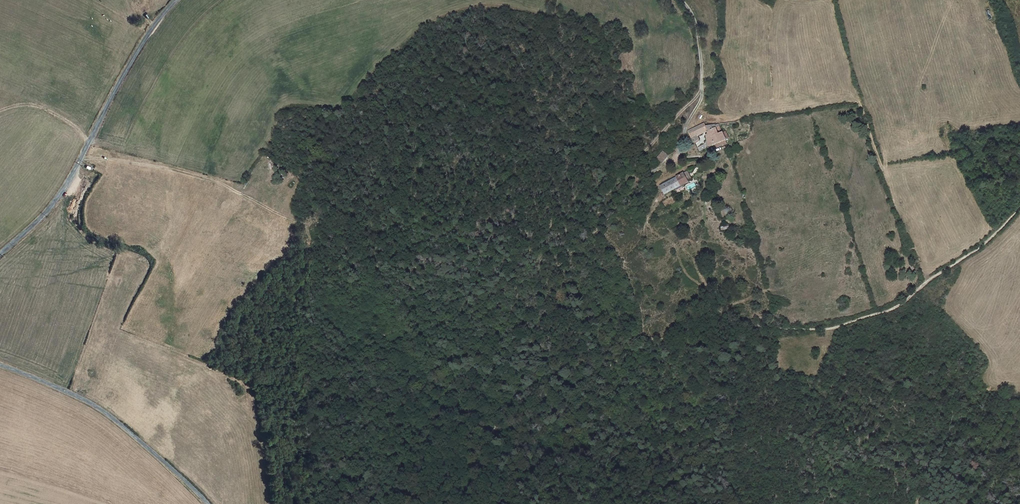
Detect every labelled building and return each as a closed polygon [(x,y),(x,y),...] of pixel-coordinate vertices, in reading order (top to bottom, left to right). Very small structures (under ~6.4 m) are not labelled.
[(708,140),(699,145),(702,152),(715,143),(728,138),(724,130),(721,131),(717,121),(709,124),(708,122),(691,129),(696,139),(703,136),(701,131),(708,128),(711,135),(708,140)] [(730,138),(733,136),(728,128),(724,130),(728,138),(730,138)] [(663,162),(668,156),(663,151),(657,157),(663,162)] [(668,191),(691,180),(687,171),(663,182),(668,191)]
